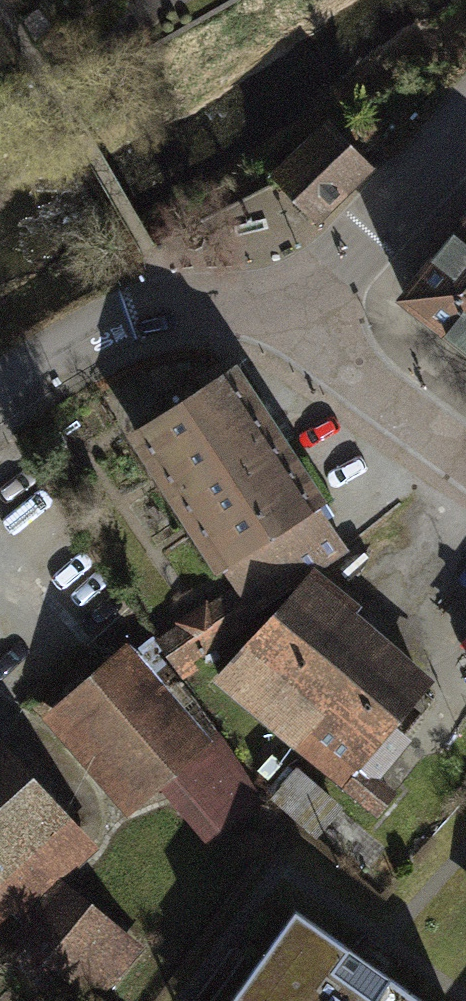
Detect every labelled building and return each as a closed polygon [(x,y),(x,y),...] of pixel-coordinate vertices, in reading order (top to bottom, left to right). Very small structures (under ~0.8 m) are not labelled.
[(378,159),(333,112),(272,172),(318,218),(378,159)] [(393,305),(465,361),(465,210),(393,305)] [(317,504),(329,496),(239,358),(180,396),(125,432),(216,570),(222,566),(317,504)] [(317,504),(222,566),(253,612),(347,550),(317,504)] [(396,725),(437,677),(358,610),(363,604),(321,569),(221,686),(377,819),(400,792),(382,777),(414,740),(396,725)] [(215,733),(130,635),(43,709),(127,807),(215,733)] [(97,837),(0,725),(0,921),(19,905),(66,865),(97,837)] [(265,790),(228,740),(166,785),(203,835),(265,790)] [(144,940),(66,865),(19,905),(27,913),(16,925),(90,996),(144,940)] [(231,1000),(425,1000),(295,910),(231,1000)]
